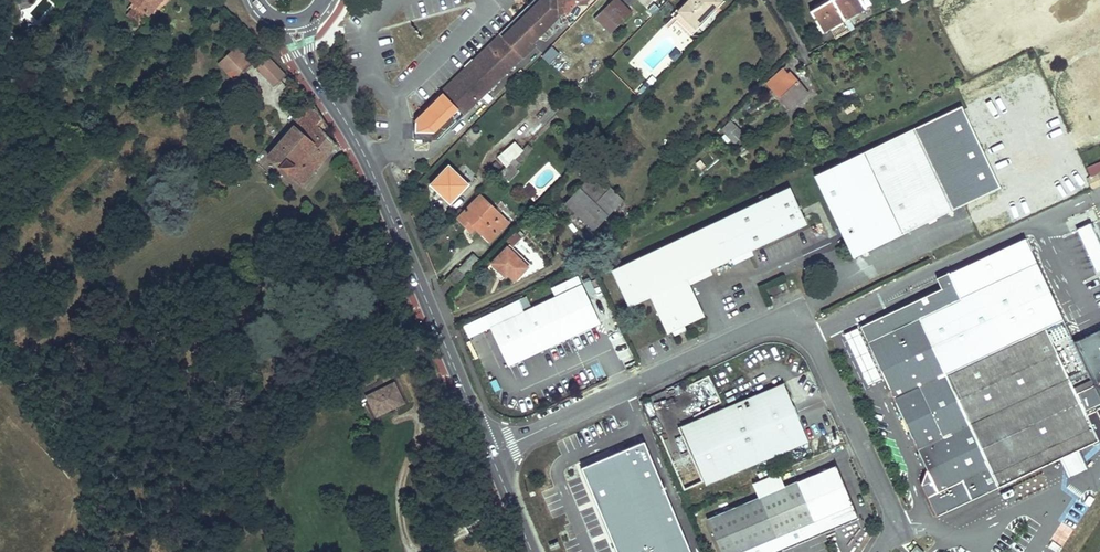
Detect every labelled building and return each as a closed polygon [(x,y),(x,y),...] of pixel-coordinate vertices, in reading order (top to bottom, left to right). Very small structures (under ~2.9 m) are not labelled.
[(157,0),(121,0),(120,1),(127,7),(122,13),(128,18),(134,10),(142,17),(157,0)] [(522,14),(427,110),(427,127),(448,127),(469,106),(467,104),(471,100),(473,102),(474,102),(538,38),(543,33),(541,30),(567,4),(567,3),(575,6),(579,0),(536,0),(522,14)] [(621,0),(614,0),(604,10),(619,25),(633,11),(621,0)] [(718,0),(688,0),(679,9),(696,26),(720,1),(718,0)] [(821,4),(807,11),(818,32),(841,20),(830,0),(819,0),(821,4)] [(841,20),(863,9),(859,0),(830,0),(841,20)] [(619,25),(604,10),(596,18),(611,33),(619,25)] [(639,13),(620,32),(627,39),(646,20),(639,13)] [(244,65),(225,49),(210,65),(228,82),(232,74),(236,69),(244,65)] [(280,76),(260,57),(250,69),(269,88),(280,76)] [(593,71),(583,61),(578,67),(587,77),(593,71)] [(781,69),(768,81),(780,94),(797,78),(788,69),(785,72),(781,69)] [(649,87),(655,80),(651,76),(644,83),(649,87)] [(325,121),(311,104),(300,116),(292,126),(266,154),(295,184),(334,144),(326,133),(329,129),(325,121)] [(961,109),(915,130),(950,209),(997,188),(961,109)] [(286,121),(292,126),(300,116),(294,111),(286,121)] [(89,122),(95,129),(102,123),(97,117),(89,122)] [(727,134),(737,123),(731,118),(721,128),(727,134)] [(915,130),(814,175),(850,254),(950,209),(915,130)] [(527,143),(507,163),(513,169),(533,149),(527,143)] [(1090,164),(1093,173),(1086,175),(1090,188),(1099,185),(1099,161),(1090,164)] [(470,181),(450,163),(432,182),(451,200),(470,181)] [(507,163),(498,172),(508,181),(517,172),(513,169),(507,163)] [(221,188),(229,175),(219,169),(211,181),(221,188)] [(590,231),(619,201),(591,174),(562,204),(590,231)] [(353,194),(349,185),(343,188),(347,197),(353,194)] [(726,216),(744,254),(806,225),(788,187),(726,216)] [(490,241),(509,221),(482,194),(458,218),(472,230),(476,226),(490,241)] [(699,317),(684,281),(728,261),(744,254),(726,216),(711,223),(610,271),(625,306),(646,296),(664,334),(668,331),(683,325),(699,317)] [(1089,268),(1099,263),(1099,252),(1084,218),(1069,225),(1089,268)] [(500,265),(513,277),(529,260),(512,244),(521,233),(516,228),(505,238),(508,242),(489,260),(496,268),(500,265)] [(944,268),(949,279),(931,287),(856,321),(914,446),(922,464),(916,479),(931,511),(1052,455),(1075,444),(1087,439),(1088,441),(1095,437),(1099,430),(1099,423),(1091,404),(1097,401),(1072,346),(1021,233),(944,268)] [(456,284),(482,257),(474,250),(459,266),(457,263),(445,275),(456,284)] [(931,287),(949,279),(944,268),(926,276),(931,287)] [(489,325),(505,362),(596,320),(580,283),(576,275),(550,287),(554,295),(489,325)] [(685,330),(683,325),(668,331),(670,337),(685,330)] [(1072,346),(1097,401),(1099,407),(1099,335),(1072,346)] [(390,383),(363,396),(373,418),(400,404),(390,383)] [(787,450),(807,442),(782,384),(731,405),(682,427),(706,484),(787,450)] [(581,472),(607,462),(634,450),(626,432),(603,442),(566,457),(560,472),(593,551),(614,551),(581,472)] [(1075,444),(1052,455),(1061,473),(1084,463),(1075,444)] [(581,472),(614,551),(644,551),(607,462),(581,472)] [(796,483),(812,522),(851,507),(835,468),(796,483)] [(703,522),(716,551),(740,551),(812,522),(796,483),(783,489),(777,474),(751,484),(758,500),(703,522)] [(556,505),(561,521),(568,519),(564,503),(556,505)]
